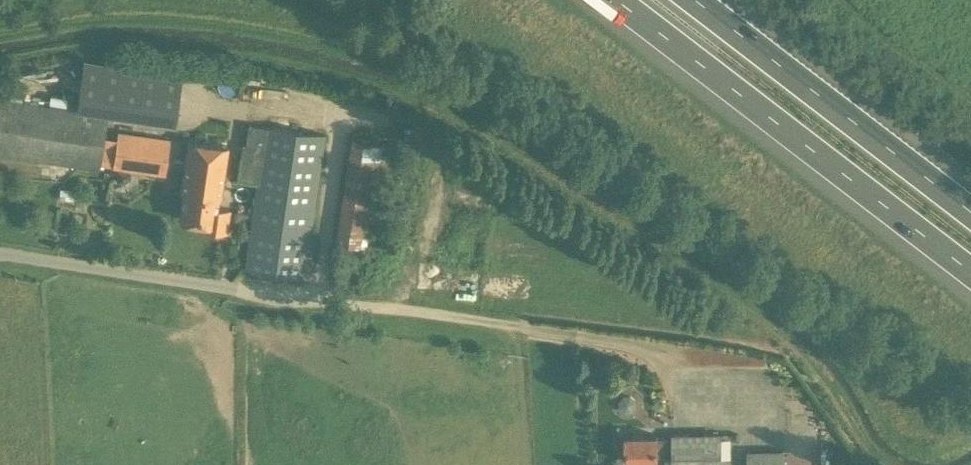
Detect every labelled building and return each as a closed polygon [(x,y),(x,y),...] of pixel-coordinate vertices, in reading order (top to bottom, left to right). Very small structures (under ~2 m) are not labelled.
[(76,110),(175,125),(183,72),(84,58),(82,71),(76,110)] [(39,159),(80,165),(98,168),(98,164),(113,167),(113,168),(152,173),(166,176),(166,173),(171,139),(118,131),(117,138),(103,136),(106,116),(0,100),(0,153),(39,159)] [(237,179),(257,182),(244,266),(310,276),(315,237),(309,236),(324,134),(248,123),(245,144),(242,144),(237,179)] [(352,138),(336,240),(366,245),(371,217),(377,218),(386,160),(395,161),(397,145),(379,142),(352,138)] [(183,183),(178,218),(202,222),(202,227),(225,230),(228,209),(216,207),(217,196),(220,196),(227,145),(187,140),(182,175),(181,183),(183,183)] [(637,407),(636,399),(631,395),(624,395),(619,401),(620,408),(625,413),(632,412),(637,407)] [(625,434),(626,461),(658,460),(658,456),(673,456),(673,464),(723,464),(722,433),(672,434),(672,437),(657,437),(657,434),(625,434)] [(785,451),(747,451),(748,464),(785,464),(785,451)]
